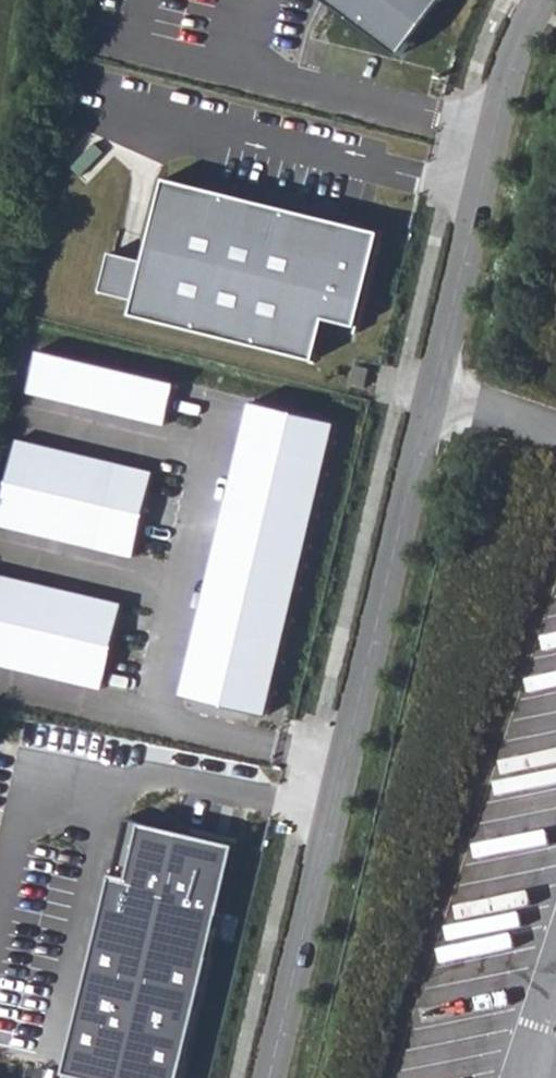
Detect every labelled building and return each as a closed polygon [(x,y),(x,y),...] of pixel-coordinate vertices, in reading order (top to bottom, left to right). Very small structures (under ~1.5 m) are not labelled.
[(404,52),(438,0),(338,0),(404,52)] [(360,325),(386,232),(166,175),(145,260),(109,249),(101,288),(137,296),(132,313),(317,361),(328,318),(360,325)] [(168,424),(181,374),(41,341),(29,390),(168,424)] [(341,421),(254,399),(183,692),(269,716),(341,421)] [(18,437),(0,516),(0,523),(136,557),(157,471),(18,437)] [(0,574),(0,663),(104,686),(123,602),(0,574)] [(109,904),(217,930),(239,839),(145,818),(133,874),(117,870),(109,904)] [(109,904),(69,1067),(114,1077),(181,1077),(217,930),(109,904)]
